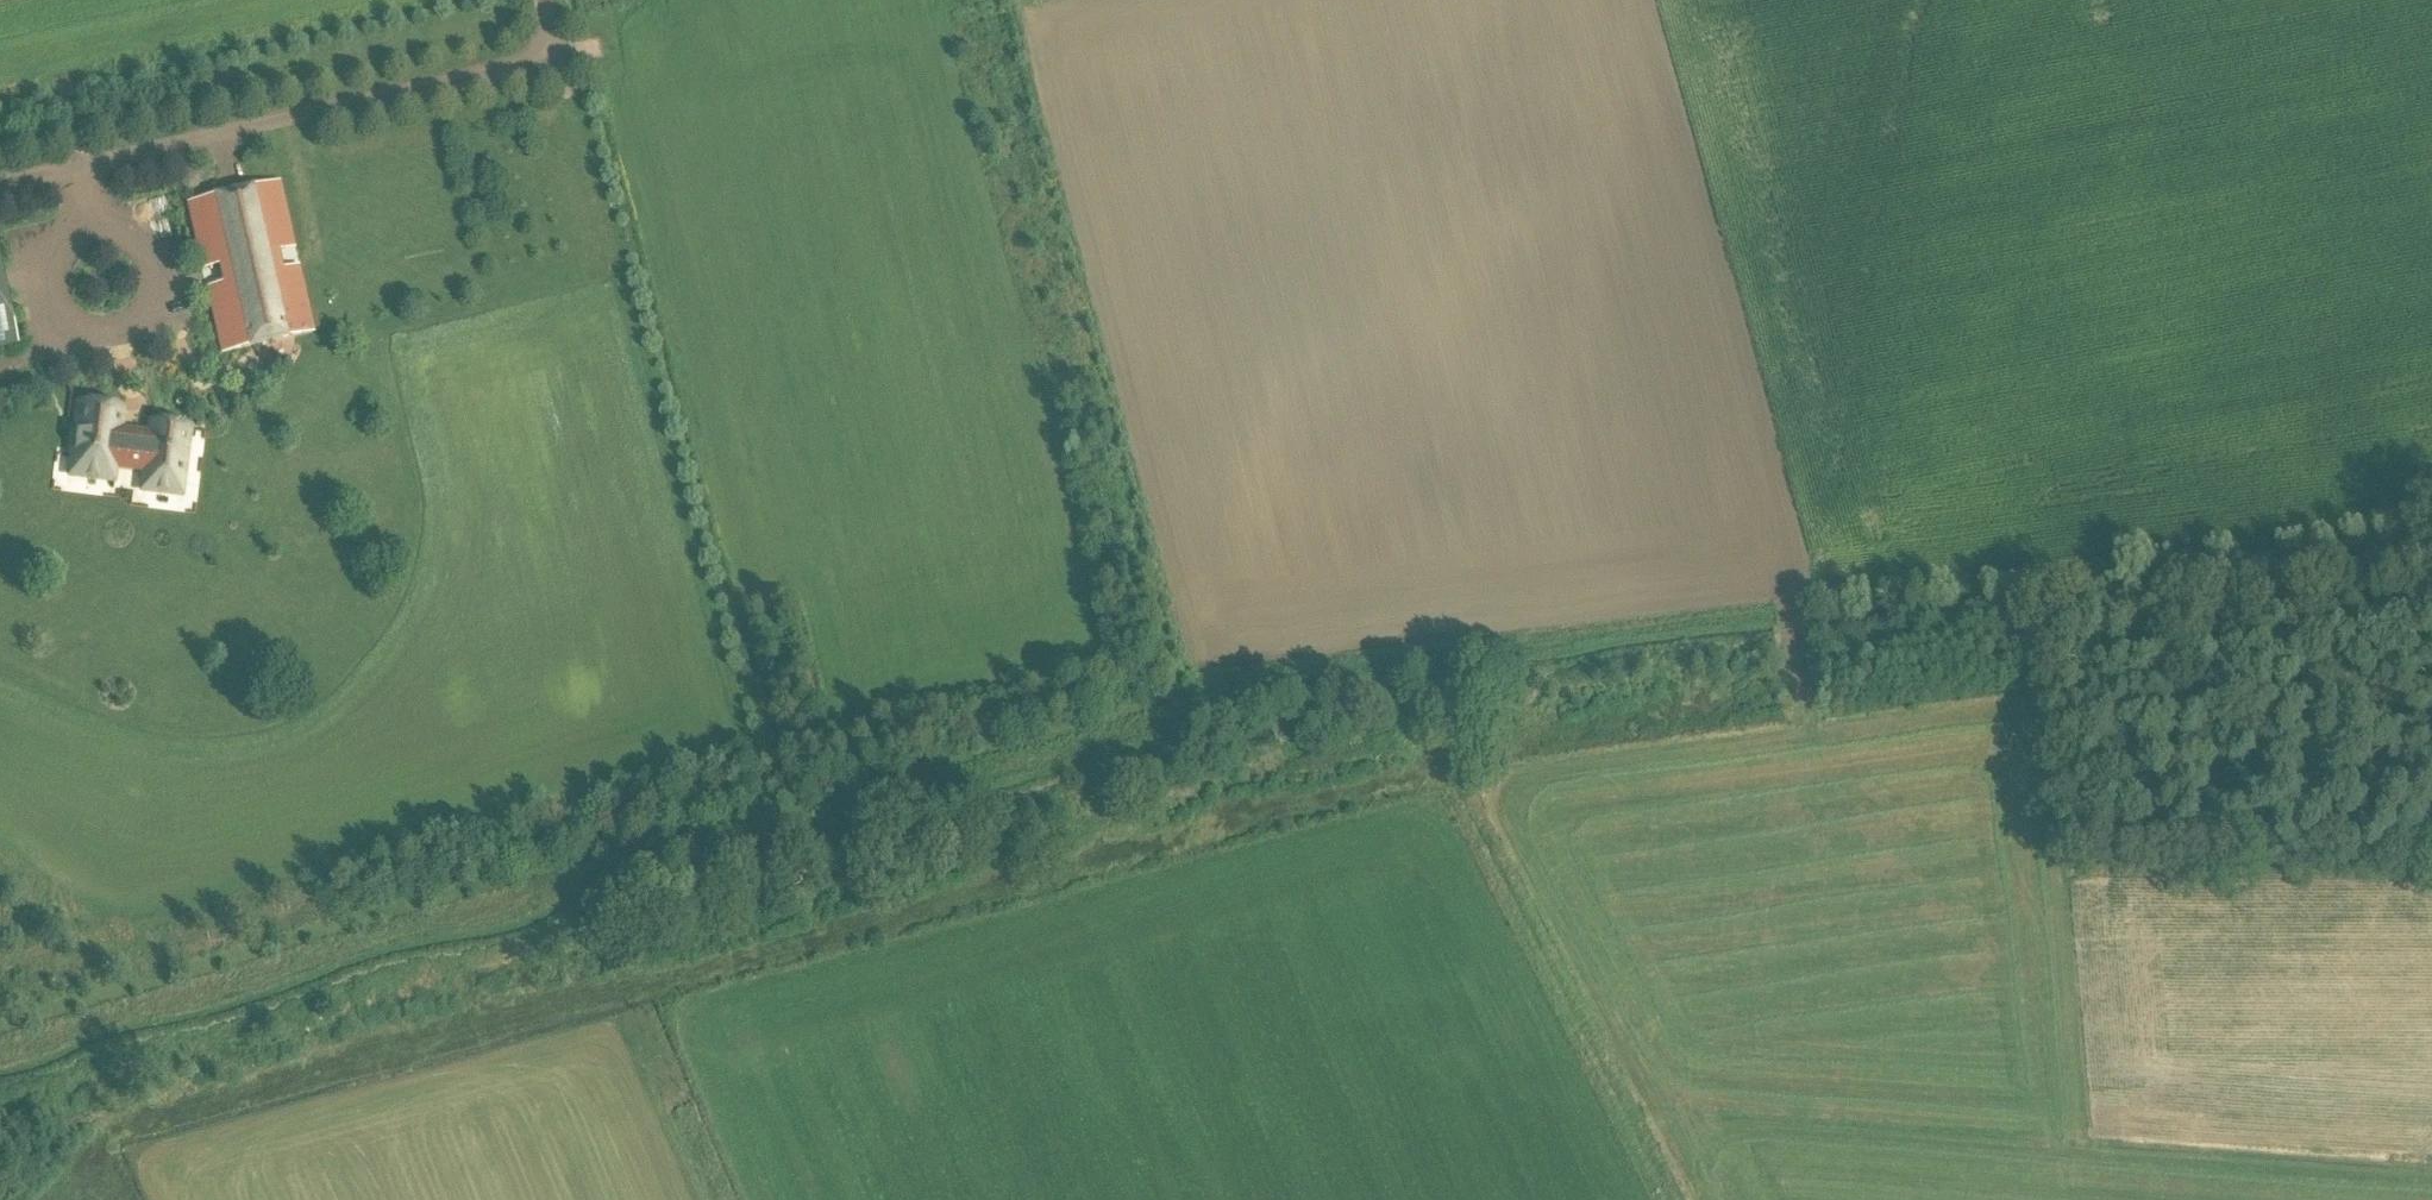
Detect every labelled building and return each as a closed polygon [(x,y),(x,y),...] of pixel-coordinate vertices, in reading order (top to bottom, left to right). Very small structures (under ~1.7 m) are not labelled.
[(190,204),(224,354),(314,333),(281,184),(190,204)] [(14,341),(0,281),(0,344),(14,341)] [(73,477),(122,482),(123,470),(147,473),(145,493),(187,497),(194,427),(152,422),(151,431),(127,428),(129,408),(80,403),(73,477)]
